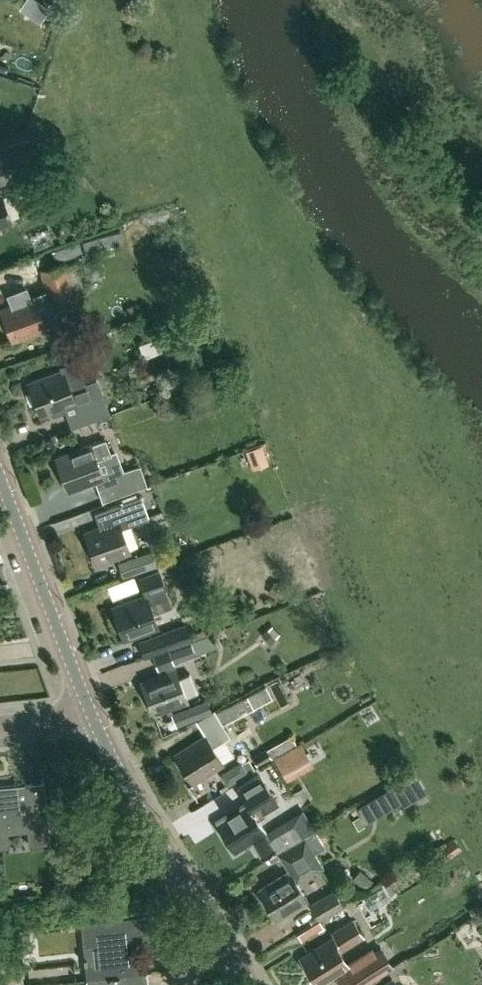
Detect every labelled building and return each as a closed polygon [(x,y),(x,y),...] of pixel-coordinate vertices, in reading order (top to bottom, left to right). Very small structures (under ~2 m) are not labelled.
[(38,0),(25,0),(20,7),(40,21),(49,7),(38,0)] [(13,221),(2,192),(0,193),(0,226),(13,221)] [(54,242),(49,228),(29,236),(35,250),(54,242)] [(85,285),(77,261),(65,265),(64,261),(39,269),(49,301),(74,293),(73,289),(85,285)] [(13,341),(47,329),(34,296),(1,309),(13,341)] [(71,394),(87,388),(76,359),(59,366),(61,371),(29,383),(41,416),(75,403),(71,394)] [(103,396),(90,401),(80,405),(81,408),(66,414),(71,427),(109,413),(103,396)] [(69,491),(103,478),(96,460),(111,454),(105,438),(90,444),(91,445),(57,457),(69,491)] [(247,445),(256,466),(272,460),(263,439),(247,445)] [(103,501),(147,485),(140,464),(117,472),(120,480),(98,488),(103,501)] [(97,564),(131,552),(122,527),(150,517),(142,495),(96,512),(101,526),(85,532),(97,564)] [(157,564),(151,549),(118,562),(123,577),(157,564)] [(125,639),(160,627),(155,613),(174,606),(159,568),(154,570),(155,571),(140,577),(146,594),(113,606),(125,639)] [(146,656),(193,638),(187,623),(141,641),(146,656)] [(173,664),(196,655),(196,654),(218,645),(214,637),(212,633),(191,642),(167,651),(173,664)] [(198,692),(190,672),(178,676),(175,668),(141,681),(154,715),(188,702),(186,697),(198,692)] [(283,683),(294,706),(315,696),(304,673),(283,683)] [(247,695),(222,709),(229,721),(272,697),(265,685),(247,695)] [(174,712),(180,724),(195,717),(188,705),(174,712)] [(205,735),(173,755),(192,785),(223,765),(221,762),(211,746),(224,737),(228,735),(222,724),(214,713),(213,710),(212,710),(211,711),(203,715),(196,720),(205,735)] [(251,757),(260,769),(297,745),(291,735),(267,749),(266,747),(251,757)] [(300,744),(274,761),(283,775),(309,759),(300,744)] [(228,786),(248,772),(242,762),(221,775),(228,786)] [(274,786),(283,781),(274,763),(265,767),(274,786)] [(275,855),(315,830),(302,810),(266,833),(256,818),(278,804),(267,786),(258,771),(235,785),(246,804),(216,823),(235,853),(251,843),(261,858),(273,851),(275,855)] [(29,829),(31,844),(50,842),(44,783),(25,785),(0,787),(0,832),(29,829)] [(306,809),(316,803),(307,786),(297,792),(306,809)] [(392,786),(358,807),(367,820),(401,800),(392,786)] [(289,872),(296,882),(319,868),(323,864),(315,852),(325,845),(316,829),(315,830),(275,855),(269,858),(271,862),(280,857),(289,872)] [(308,901),(296,882),(289,872),(258,891),(277,921),(308,901)] [(319,920),(344,905),(334,888),(309,904),(319,920)] [(137,973),(137,972),(132,935),(144,934),(141,915),(82,922),(84,942),(100,940),(103,972),(88,974),(88,978),(137,973)] [(364,936),(353,918),(331,932),(343,949),(364,936)] [(350,968),(349,967),(331,939),(300,958),(317,984),(323,984),(337,976),(350,968)] [(337,976),(343,984),(360,984),(393,965),(381,947),(349,967),(350,968),(337,976)] [(173,970),(149,971),(149,984),(174,983),(173,970)] [(147,971),(137,972),(137,973),(88,978),(89,984),(148,984),(147,971)] [(393,977),(380,984),(398,984),(393,977)]
